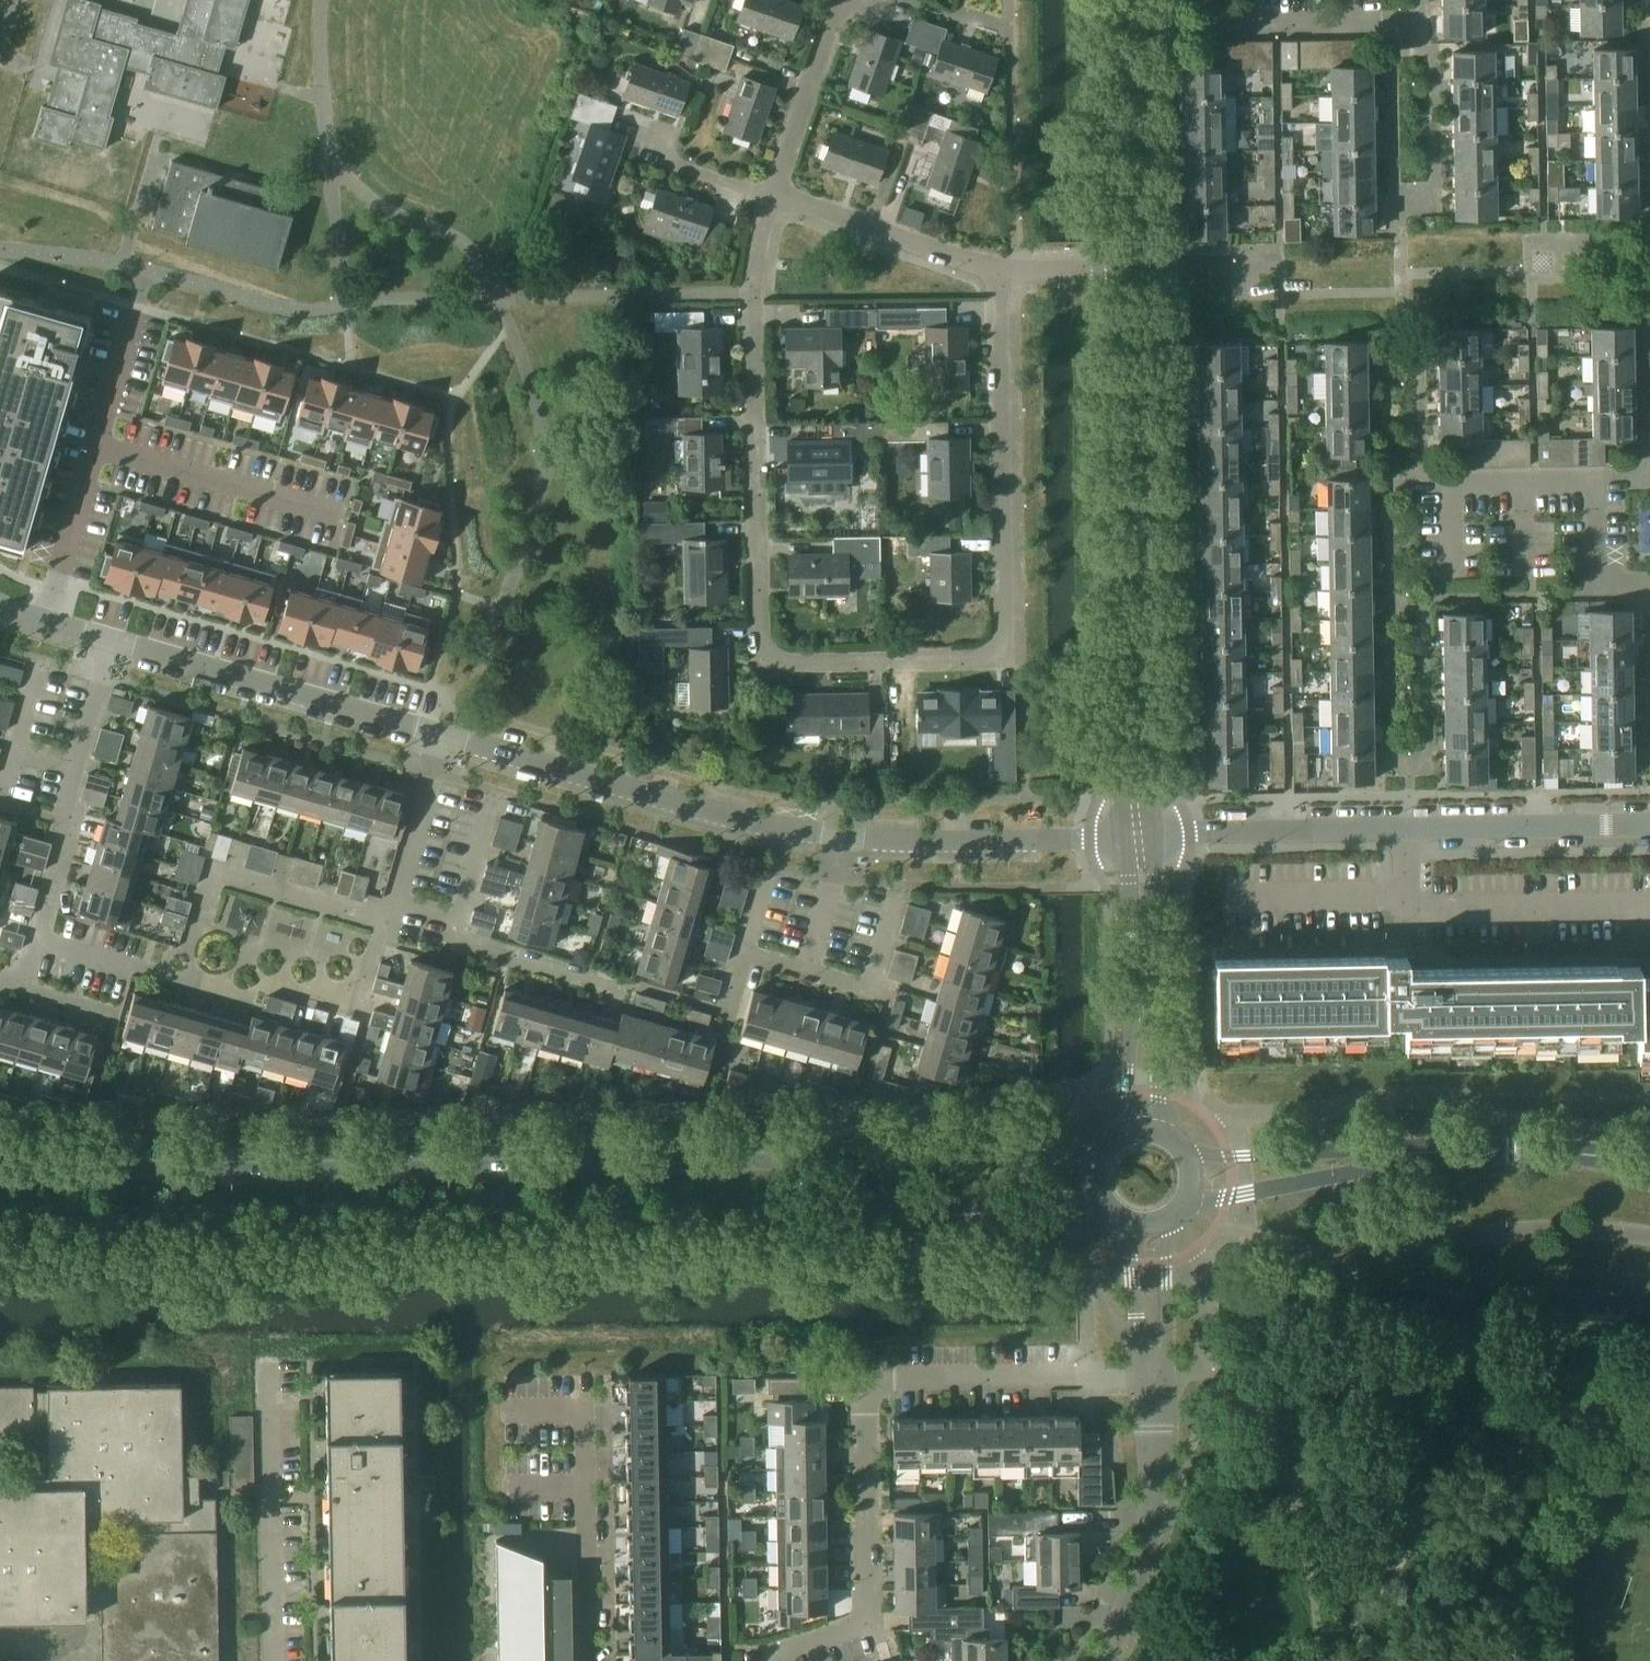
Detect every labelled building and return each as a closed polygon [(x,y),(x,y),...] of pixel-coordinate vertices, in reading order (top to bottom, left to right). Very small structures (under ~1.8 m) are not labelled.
[(93,0),(67,0),(49,62),(59,65),(47,105),(43,104),(33,137),(69,147),(71,139),(105,148),(114,116),(110,114),(124,66),(148,72),(144,86),(217,107),(226,75),(218,72),(226,45),(235,47),(249,0),(187,0),(177,33),(137,22),(138,17),(100,6),(101,2),(93,0)] [(649,2),(677,11),(681,0),(650,0),(649,2)] [(738,19),(792,38),(803,6),(785,0),(745,0),(738,19)] [(1620,3),(1580,4),(1580,32),(1621,31),(1620,3)] [(1537,4),(1537,18),(1547,18),(1547,4),(1537,4)] [(1527,5),(1518,5),(1518,18),(1528,18),(1527,5)] [(1484,6),(1444,7),(1444,35),(1484,34),(1484,6)] [(942,40),(938,53),(932,72),(970,85),(967,95),(981,100),(985,90),(986,90),(997,59),(943,40),(947,28),(914,17),(910,29),(942,40)] [(693,58),(697,46),(702,34),(685,28),(676,52),(693,58)] [(850,83),(882,94),(901,40),(869,29),(850,83)] [(905,41),(938,53),(942,40),(910,29),(905,41)] [(734,45),(702,34),(697,46),(730,57),(734,45)] [(1311,67),(1324,67),(1324,39),(1311,40),(1311,67)] [(1324,67),(1331,67),(1331,66),(1338,66),(1336,39),(1324,39),(1324,67)] [(1336,39),(1338,66),(1351,66),(1350,39),(1336,39)] [(1351,66),(1364,66),(1363,39),(1350,39),(1351,66)] [(1256,40),(1243,41),(1243,69),(1257,68),(1256,40)] [(1272,40),(1256,40),(1257,68),(1262,68),(1273,68),(1272,40)] [(1282,68),(1298,68),(1297,40),(1281,40),(1282,68)] [(1298,68),(1311,67),(1311,40),(1297,40),(1298,68)] [(1203,41),(1203,69),(1217,68),(1216,41),(1203,41)] [(1229,41),(1216,41),(1217,68),(1223,68),(1223,69),(1230,69),(1229,41)] [(1243,41),(1229,41),(1230,69),(1243,69),(1243,41)] [(697,46),(693,58),(725,70),(730,57),(697,46)] [(915,47),(911,59),(919,62),(923,50),(915,47)] [(1594,49),(1594,77),(1634,76),(1634,49),(1594,49)] [(1527,50),(1527,65),(1538,64),(1538,50),(1527,50)] [(928,51),(924,62),(932,65),(935,54),(928,51)] [(1453,52),(1454,79),(1494,79),(1505,79),(1504,51),(1453,52)] [(624,95),(678,114),(689,82),(635,63),(624,95)] [(1546,64),(1547,78),(1557,78),(1556,64),(1546,64)] [(1331,67),(1332,94),(1372,94),(1372,66),(1364,66),(1351,66),(1338,66),(1331,66),(1331,67)] [(1182,69),(1183,97),(1223,96),(1223,69),(1223,68),(1217,68),(1203,69),(1182,69)] [(1273,82),(1273,68),(1262,68),(1263,82),(1273,82)] [(725,130),(756,141),(775,87),(743,76),(725,130)] [(1594,77),(1595,104),(1635,104),(1634,76),(1594,77)] [(1557,78),(1547,78),(1547,92),(1557,91),(1557,78)] [(1454,79),(1454,107),(1494,106),(1494,79),(1454,79)] [(1282,82),(1282,95),(1292,95),(1292,81),(1282,82)] [(580,92),(575,104),(613,118),(618,105),(580,92)] [(822,92),(820,99),(828,101),(830,94),(822,92)] [(1528,92),(1528,105),(1539,105),(1538,92),(1528,92)] [(1332,94),(1332,122),(1373,121),(1372,94),(1332,94)] [(1292,95),(1282,95),(1282,109),(1292,109),(1292,95)] [(1183,97),(1183,124),(1223,124),(1223,96),(1183,97)] [(896,135),(908,140),(920,106),(907,102),(896,135)] [(613,118),(575,104),(571,117),(592,124),(574,178),(606,189),(625,134),(609,129),(613,118)] [(1595,104),(1595,132),(1636,131),(1635,104),(1595,104)] [(1539,105),(1528,105),(1528,119),(1539,119),(1539,105)] [(920,106),(908,140),(921,144),(932,111),(920,106)] [(1454,107),(1454,134),(1495,133),(1494,106),(1454,107)] [(1263,109),(1263,123),(1274,123),(1273,109),(1263,109)] [(979,128),(951,118),(929,184),(960,195),(979,141),(974,139),(979,128)] [(1547,119),(1548,133),(1558,132),(1558,119),(1547,119)] [(1332,122),(1333,149),(1373,148),(1373,121),(1332,122)] [(1263,123),(1257,123),(1257,150),(1274,150),(1274,136),(1274,123),(1263,123)] [(1183,124),(1184,152),(1224,151),(1223,124),(1183,124)] [(1595,132),(1596,159),(1636,158),(1636,131),(1595,132)] [(834,132),(823,163),(877,182),(888,150),(834,132)] [(1558,132),(1548,133),(1548,146),(1558,146),(1558,132)] [(1454,134),(1455,161),(1495,160),(1495,133),(1454,134)] [(1283,136),(1283,150),(1293,150),(1293,136),(1283,136)] [(1529,146),(1529,160),(1540,160),(1539,146),(1529,146)] [(1333,149),(1333,176),(1373,176),(1373,148),(1333,149)] [(1274,150),(1257,150),(1258,177),(1265,177),(1275,177),(1274,150)] [(1293,150),(1283,150),(1283,163),(1293,163),(1293,150)] [(1184,152),(1184,179),(1224,178),(1224,151),(1184,152)] [(1596,159),(1596,186),(1637,185),(1636,158),(1596,159)] [(293,213),(283,210),(288,193),(172,160),(153,227),(187,237),(186,241),(277,267),(293,213)] [(1455,161),(1455,188),(1496,188),(1495,160),(1455,161)] [(1540,160),(1529,160),(1529,173),(1540,173),(1540,160)] [(1548,173),(1549,187),(1559,187),(1558,173),(1548,173)] [(1333,176),(1334,204),(1374,203),(1373,176),(1333,176)] [(1275,177),(1265,177),(1265,190),(1275,190),(1275,177)] [(1184,179),(1185,206),(1225,205),(1224,178),(1184,179)] [(1637,185),(1596,186),(1597,214),(1637,213),(1637,185)] [(1564,187),(1559,187),(1559,194),(1559,199),(1581,199),(1581,186),(1564,187)] [(1559,187),(1549,187),(1549,200),(1559,199),(1559,194),(1559,187)] [(1496,188),(1455,188),(1456,216),(1496,216),(1496,188)] [(1540,188),(1530,188),(1530,200),(1540,200),(1540,188)] [(646,190),(642,204),(652,208),(647,221),(701,239),(697,252),(712,257),(720,236),(729,239),(733,229),(723,226),(724,222),(709,217),(713,207),(658,189),(657,194),(646,190)] [(1284,190),(1284,204),(1294,204),(1294,190),(1284,190)] [(1374,203),(1334,204),(1334,231),(1374,230),(1374,203)] [(1275,217),(1275,204),(1265,204),(1265,218),(1275,217)] [(1294,204),(1284,204),(1284,217),(1294,217),(1294,204)] [(1225,205),(1185,206),(1185,234),(1225,233),(1225,205)] [(90,315),(95,299),(48,285),(44,301),(90,315)] [(0,545),(19,550),(23,551),(33,518),(37,504),(41,487),(45,474),(50,457),(54,443),(56,437),(63,412),(67,398),(70,388),(71,384),(74,372),(71,371),(77,349),(81,350),(83,341),(89,322),(91,316),(56,306),(42,301),(21,296),(6,291),(0,290),(0,545)] [(877,308),(877,325),(877,329),(927,328),(928,388),(968,387),(966,326),(947,326),(946,306),(877,308)] [(839,326),(877,325),(877,308),(826,308),(826,326),(787,327),(787,366),(805,366),(805,385),(840,384),(839,326)] [(680,333),(681,392),(722,391),(721,328),(704,328),(704,311),(655,311),(656,333),(680,333)] [(1592,327),(1592,355),(1633,355),(1632,327),(1592,327)] [(1439,330),(1439,358),(1480,357),(1479,329),(1439,330)] [(186,337),(185,338),(176,336),(175,340),(168,338),(162,359),(169,361),(162,383),(188,390),(201,342),(199,341),(189,339),(186,337)] [(190,385),(211,391),(209,396),(210,397),(224,349),(217,347),(214,346),(203,343),(201,342),(188,390),(189,390),(190,385)] [(1325,343),(1326,371),(1366,370),(1366,342),(1325,343)] [(1547,356),(1547,342),(1537,342),(1537,356),(1547,356)] [(1518,343),(1518,356),(1528,356),(1528,343),(1518,343)] [(1198,345),(1199,373),(1239,372),(1239,344),(1198,345)] [(210,397),(232,403),(231,406),(232,406),(247,356),(224,349),(210,397)] [(1592,355),(1593,383),(1633,382),(1633,355),(1592,355)] [(257,358),(254,357),(253,358),(247,356),(232,406),(255,413),(270,362),(268,361),(257,358)] [(1528,356),(1518,356),(1519,370),(1528,370),(1528,356)] [(1439,358),(1440,385),(1480,384),(1480,357),(1439,358)] [(1268,358),(1268,372),(1278,372),(1278,358),(1268,358)] [(1297,358),(1287,358),(1287,372),(1297,371),(1297,358)] [(255,413),(280,420),(294,370),(285,367),(285,366),(282,365),(271,362),(270,362),(255,413)] [(1538,370),(1538,384),(1548,383),(1548,369),(1538,370)] [(1326,371),(1326,398),(1366,397),(1366,370),(1326,371)] [(1199,373),(1199,400),(1240,399),(1239,372),(1199,373)] [(1278,372),(1268,372),(1268,385),(1278,385),(1278,372)] [(297,425),(322,432),(336,381),(335,380),(324,377),(321,376),(320,377),(311,374),(297,425)] [(352,385),(349,384),(338,381),(336,381),(322,432),(323,432),(325,424),(347,430),(345,439),(346,439),(360,389),(352,386),(352,385)] [(1593,383),(1584,383),(1584,394),(1593,394),(1593,410),(1634,409),(1633,382),(1593,383)] [(1548,383),(1538,384),(1538,397),(1548,397),(1548,383)] [(1440,385),(1440,412),(1481,412),(1480,384),(1440,385)] [(1287,385),(1287,399),(1297,399),(1297,385),(1287,385)] [(370,446),(384,395),(360,389),(346,439),(370,446)] [(407,401),(396,398),(393,397),(392,398),(384,395),(370,446),(371,446),(373,438),(396,444),(408,401),(407,401)] [(1326,398),(1327,425),(1367,425),(1366,397),(1326,398)] [(1519,397),(1519,411),(1529,411),(1529,397),(1519,397)] [(1199,400),(1200,427),(1240,427),(1240,399),(1199,400)] [(1297,399),(1287,399),(1287,412),(1298,412),(1297,399)] [(432,414),(433,409),(424,407),(424,406),(421,405),(410,402),(408,401),(396,444),(421,452),(426,434),(433,436),(439,416),(432,414)] [(1593,410),(1594,437),(1594,438),(1605,438),(1634,437),(1634,409),(1593,410)] [(1529,411),(1519,411),(1520,424),(1530,424),(1529,411)] [(1268,412),(1269,426),(1279,426),(1278,412),(1268,412)] [(1464,440),(1477,440),(1481,440),(1481,439),(1481,412),(1440,412),(1441,440),(1464,440)] [(167,414),(165,423),(177,426),(180,417),(167,414)] [(702,416),(635,417),(635,436),(683,435),(683,465),(682,465),(680,466),(678,467),(677,469),(676,470),(675,472),(675,474),(675,476),(675,478),(676,479),(677,481),(679,482),(680,483),(682,484),(684,484),(684,487),(723,486),(730,486),(729,464),(725,464),(725,461),(721,461),(720,433),(703,433),(702,416)] [(192,421),(180,417),(177,426),(190,430),(192,421)] [(878,421),(879,440),(929,439),(930,495),(969,494),(968,437),(949,438),(948,420),(878,421)] [(828,440),(789,440),(789,480),(808,480),(809,493),(812,493),(812,489),(845,488),(844,479),(851,479),(850,441),(879,440),(878,421),(828,422),(828,440)] [(215,427),(202,424),(200,433),(213,436),(215,427)] [(1538,424),(1539,438),(1549,438),(1549,424),(1538,424)] [(1367,425),(1327,425),(1327,453),(1367,453),(1367,425)] [(1279,426),(1269,426),(1269,440),(1279,440),(1279,426)] [(1200,427),(1200,455),(1240,454),(1240,427),(1200,427)] [(248,437),(235,433),(233,442),(245,446),(248,437)] [(248,437),(245,446),(258,449),(260,440),(248,437)] [(1578,437),(1565,438),(1566,465),(1579,464),(1578,437)] [(1591,437),(1578,437),(1579,464),(1592,464),(1591,437)] [(1594,437),(1591,437),(1592,464),(1605,464),(1605,438),(1594,438),(1594,437)] [(1516,438),(1503,439),(1504,466),(1516,465),(1516,438)] [(1530,438),(1516,438),(1516,465),(1530,465),(1530,438)] [(1549,438),(1539,438),(1539,465),(1553,465),(1552,438),(1549,438)] [(1565,438),(1552,438),(1553,465),(1566,465),(1565,438)] [(1298,439),(1288,439),(1288,454),(1298,454),(1298,439)] [(1481,440),(1477,440),(1478,466),(1491,466),(1490,439),(1481,439),(1481,440)] [(1503,439),(1490,439),(1491,466),(1504,466),(1503,439)] [(1477,440),(1464,440),(1464,466),(1478,466),(1477,440)] [(312,465),(315,456),(302,452),(300,461),(312,465)] [(1200,455),(1201,482),(1241,481),(1240,454),(1200,455)] [(1356,454),(1342,454),(1342,465),(1356,465),(1356,454)] [(315,456),(312,465),(325,468),(327,460),(315,456)] [(349,475),(352,467),(339,463),(336,472),(349,475)] [(1269,467),(1269,481),(1279,481),(1279,466),(1269,467)] [(385,482),(388,474),(375,470),(373,479),(385,482)] [(398,486),(410,489),(413,481),(400,477),(388,474),(385,482),(398,486)] [(1328,479),(1328,507),(1368,506),(1368,478),(1328,479)] [(1201,482),(1201,509),(1241,508),(1241,481),(1201,482)] [(1279,481),(1269,481),(1270,493),(1280,493),(1279,481)] [(1289,493),(1289,508),(1299,508),(1299,493),(1289,493)] [(360,512),(363,499),(355,497),(351,510),(360,512)] [(395,497),(389,519),(386,518),(385,520),(437,534),(437,532),(440,522),(441,519),(440,518),(443,510),(438,509),(440,502),(420,497),(418,503),(395,497)] [(141,500),(139,509),(151,512),(154,504),(141,500)] [(667,520),(667,501),(644,502),(645,521),(667,520)] [(163,516),(166,507),(154,504),(151,512),(163,516)] [(1328,507),(1329,534),(1369,534),(1368,506),(1328,507)] [(1201,509),(1202,536),(1242,536),(1241,508),(1201,509)] [(1299,508),(1289,508),(1289,521),(1299,521),(1299,508)] [(198,516),(185,513),(183,521),(195,525),(198,516)] [(210,520),(198,516),(195,525),(208,529),(210,520)] [(344,532),(353,535),(357,522),(348,520),(344,532)] [(385,520),(379,542),(429,557),(431,550),(432,550),(433,547),(436,536),(437,534),(385,520)] [(953,533),(965,533),(964,520),(953,520),(953,533)] [(703,521),(637,522),(637,542),(685,541),(687,600),(726,600),(725,538),(703,539),(703,521)] [(1270,521),(1270,535),(1280,535),(1280,521),(1270,521)] [(228,525),(226,534),(238,537),(241,529),(228,525)] [(241,529),(238,537),(251,541),(253,532),(241,529)] [(341,545),(350,547),(353,535),(344,532),(341,545)] [(114,583),(130,588),(143,540),(120,533),(113,555),(107,553),(101,574),(107,576),(106,580),(114,582),(114,583)] [(143,540),(130,588),(145,592),(146,591),(153,593),(167,543),(166,542),(167,540),(146,534),(144,540),(143,540)] [(950,534),(908,535),(908,554),(931,553),(932,599),(971,598),(970,551),(950,552),(950,534)] [(1329,534),(1329,562),(1369,561),(1369,534),(1329,534)] [(1280,535),(1270,535),(1271,549),(1281,549),(1280,535)] [(830,554),(791,555),(791,588),(805,587),(805,594),(847,593),(847,577),(881,577),(881,570),(880,536),(830,536),(830,554)] [(1202,536),(1202,564),(1242,563),(1242,536),(1202,536)] [(291,552),(293,544),(281,540),(278,549),(291,552)] [(422,581),(429,557),(379,542),(372,566),(422,581)] [(153,593),(155,589),(175,595),(188,549),(167,543),(153,593)] [(306,547),(293,544),(291,552),(303,556),(306,547)] [(1290,549),(1290,562),(1300,562),(1300,548),(1290,549)] [(197,601),(210,555),(188,549),(175,595),(197,601)] [(218,607),(231,561),(210,555),(197,601),(218,607)] [(350,560),(338,556),(335,565),(348,569),(350,560)] [(350,560),(348,569),(360,572),(363,563),(350,560)] [(225,610),(228,611),(239,615),(253,567),(231,561),(218,607),(225,610)] [(1329,562),(1330,589),(1370,588),(1369,561),(1329,562)] [(1300,562),(1290,562),(1290,576),(1300,575),(1300,562)] [(1202,564),(1203,591),(1243,590),(1242,563),(1202,564)] [(250,618),(254,619),(254,618),(262,620),(275,574),(253,567),(239,615),(250,618)] [(367,581),(380,585),(383,576),(370,572),(367,581)] [(1271,576),(1271,590),(1281,590),(1281,576),(1271,576)] [(399,590),(412,594),(414,585),(402,581),(399,590)] [(427,588),(414,585),(412,594),(424,597),(427,588)] [(302,637),(303,637),(318,586),(317,586),(315,594),(292,588),(280,630),(288,632),(288,633),(291,634),(302,637)] [(319,641),(326,643),(341,592),(318,586),(303,637),(305,638),(316,641),(319,642),(319,641)] [(1330,589),(1330,616),(1370,615),(1370,588),(1330,589)] [(1203,591),(1203,618),(1243,618),(1243,590),(1203,591)] [(1281,590),(1271,590),(1272,603),(1282,603),(1281,590)] [(328,639),(349,645),(362,599),(341,592),(326,643),(327,643),(328,639)] [(363,599),(362,599),(349,645),(370,651),(369,655),(370,655),(382,613),(361,607),(363,599)] [(1291,603),(1291,617),(1301,617),(1301,603),(1291,603)] [(1590,611),(1591,639),(1631,638),(1630,610),(1590,611)] [(382,613),(370,655),(376,657),(376,658),(380,659),(390,662),(392,663),(407,611),(405,611),(403,620),(382,613)] [(394,663),(404,666),(408,667),(408,666),(416,669),(417,664),(424,666),(430,646),(423,644),(430,618),(407,611),(392,663),(394,663)] [(1444,614),(1444,642),(1484,641),(1484,613),(1444,614)] [(1330,616),(1331,643),(1371,643),(1370,615),(1330,616)] [(1301,617),(1291,617),(1291,631),(1301,631),(1301,617)] [(1203,618),(1204,645),(1244,645),(1243,618),(1203,618)] [(1523,627),(1523,640),(1533,640),(1533,626),(1523,627)] [(1552,640),(1552,627),(1541,627),(1542,640),(1552,640)] [(712,629),(639,630),(639,673),(664,673),(664,647),(712,646),(712,629)] [(1272,631),(1272,644),(1282,644),(1282,631),(1272,631)] [(1591,639),(1592,666),(1631,665),(1631,638),(1591,639)] [(1533,640),(1523,640),(1523,654),(1534,654),(1533,640)] [(1444,642),(1445,669),(1485,668),(1484,641),(1444,642)] [(1331,643),(1331,671),(1371,670),(1371,643),(1331,643)] [(1282,644),(1272,644),(1272,658),(1283,658),(1282,644)] [(1204,645),(1204,673),(1244,672),(1244,645),(1204,645)] [(691,649),(692,705),(728,705),(727,648),(691,649)] [(1542,654),(1542,667),(1552,667),(1552,654),(1542,654)] [(1292,658),(1292,671),(1302,671),(1302,658),(1292,658)] [(20,683),(24,669),(1,662),(0,667),(0,677),(20,683)] [(1592,666),(1592,693),(1632,693),(1631,665),(1592,666)] [(1552,667),(1542,667),(1543,681),(1553,681),(1552,667)] [(1445,669),(1445,696),(1485,695),(1485,668),(1445,669)] [(1331,671),(1332,698),(1372,697),(1371,670),(1331,671)] [(1302,671),(1292,671),(1292,685),(1302,685),(1302,671)] [(1204,673),(1204,700),(1245,699),(1244,672),(1204,673)] [(1524,681),(1524,695),(1534,695),(1534,681),(1524,681)] [(1273,685),(1273,699),(1283,699),(1283,685),(1273,685)] [(917,711),(917,716),(918,730),(939,729),(939,736),(968,736),(968,729),(997,728),(998,779),(1007,779),(1016,779),(1015,696),(998,696),(998,691),(919,693),(920,711),(917,711)] [(1592,693),(1593,721),(1632,720),(1632,693),(1592,693)] [(108,708),(130,714),(134,700),(112,694),(108,708)] [(866,730),(867,781),(884,781),(883,712),(867,712),(867,694),(788,695),(789,732),(866,730)] [(1445,696),(1446,723),(1486,723),(1485,695),(1445,696)] [(1534,695),(1524,695),(1524,709),(1534,709),(1534,695)] [(11,715),(15,702),(0,697),(0,712),(11,715)] [(1332,698),(1332,725),(1372,724),(1372,697),(1332,698)] [(1204,700),(1205,727),(1245,727),(1245,699),(1204,700)] [(1283,699),(1273,699),(1273,713),(1283,712),(1283,699)] [(149,705),(142,729),(185,741),(192,717),(149,705)] [(1543,708),(1543,721),(1553,721),(1553,708),(1543,708)] [(0,712),(0,727),(7,729),(11,715),(0,712)] [(1293,712),(1293,726),(1303,726),(1303,712),(1293,712)] [(1593,721),(1593,748),(1633,747),(1632,720),(1593,721)] [(1553,721),(1543,721),(1544,735),(1554,735),(1553,721)] [(1446,723),(1446,750),(1486,750),(1486,723),(1446,723)] [(1332,725),(1333,752),(1372,752),(1372,724),(1332,725)] [(1303,726),(1293,726),(1293,739),(1303,739),(1303,726)] [(102,727),(98,740),(121,747),(125,733),(102,727)] [(1205,727),(1205,754),(1246,754),(1245,727),(1205,727)] [(142,729),(136,751),(179,764),(185,741),(142,729)] [(1521,735),(1521,749),(1535,749),(1535,735),(1521,735)] [(1270,740),(1270,753),(1284,753),(1283,739),(1270,740)] [(121,747),(98,740),(94,754),(117,761),(121,747)] [(224,787),(255,796),(267,753),(244,746),(241,755),(233,753),(224,787)] [(1633,747),(1593,748),(1594,776),(1633,775),(1633,747)] [(1544,749),(1544,777),(1558,777),(1557,748),(1544,749)] [(1535,749),(1521,749),(1522,778),(1536,777),(1535,749)] [(1486,750),(1446,750),(1447,778),(1465,778),(1466,789),(1496,788),(1495,776),(1487,776),(1486,750)] [(136,751),(129,774),(172,786),(179,764),(136,751)] [(1307,752),(1293,753),(1294,781),(1307,781),(1307,752)] [(1372,752),(1333,752),(1333,780),(1373,780),(1372,752)] [(255,796),(278,803),(290,760),(267,753),(255,796)] [(1284,753),(1270,753),(1271,781),(1285,781),(1284,753)] [(1246,754),(1205,754),(1206,782),(1246,782),(1246,754)] [(278,803),(301,809),(313,766),(290,760),(278,803)] [(301,809),(323,816),(336,773),(313,766),(301,809)] [(89,772),(85,786),(108,792),(112,779),(89,772)] [(323,816),(346,822),(358,779),(336,773),(323,816)] [(129,774),(123,797),(166,809),(172,786),(129,774)] [(346,822),(369,829),(381,786),(358,779),(346,822)] [(108,792),(85,786),(81,800),(104,806),(108,792)] [(381,786),(369,829),(401,838),(411,804),(402,801),(405,793),(381,786)] [(123,797),(116,819),(116,820),(149,830),(159,833),(166,809),(123,797)] [(204,806),(201,816),(212,819),(215,809),(204,806)] [(553,812),(551,819),(576,826),(578,819),(553,812)] [(48,856),(52,842),(15,831),(17,821),(0,816),(0,842),(48,856)] [(106,816),(100,839),(143,852),(149,830),(116,820),(116,819),(106,816)] [(501,816),(497,830),(520,837),(523,823),(501,816)] [(535,841),(578,853),(584,829),(541,817),(535,841)] [(520,837),(497,830),(493,844),(516,850),(520,837)] [(219,833),(212,856),(226,860),(233,837),(219,833)] [(100,839),(93,863),(136,875),(143,852),(100,839)] [(528,864),(571,876),(578,853),(535,841),(528,864)] [(4,868),(7,858),(22,862),(22,863),(44,869),(48,856),(0,842),(0,867),(4,868)] [(245,865),(259,869),(265,847),(251,843),(245,865)] [(670,856),(664,878),(707,890),(714,866),(706,864),(708,857),(659,843),(657,852),(670,856)] [(265,847),(259,869),(272,873),(279,851),(265,847)] [(183,849),(179,862),(202,869),(205,856),(183,849)] [(290,879),(304,882),(311,860),(297,856),(290,879)] [(311,860),(304,882),(318,886),(324,864),(311,860)] [(202,869),(179,862),(175,876),(198,883),(202,869)] [(506,882),(522,886),(565,899),(571,876),(528,864),(526,873),(488,862),(484,876),(506,882)] [(93,863),(86,886),(129,898),(136,875),(93,863)] [(336,892),(350,896),(356,873),(343,869),(336,892)] [(356,873),(350,896),(363,899),(370,877),(356,873)] [(503,896),(506,882),(484,876),(480,889),(503,896)] [(628,891),(631,879),(619,876),(616,888),(628,891)] [(664,878),(658,901),(700,913),(707,890),(664,878)] [(16,881),(13,895),(35,901),(39,887),(16,881)] [(725,881),(721,894),(745,901),(749,888),(725,881)] [(78,891),(73,907),(80,909),(78,916),(128,931),(136,900),(129,898),(86,886),(84,893),(78,891)] [(522,886),(515,909),(558,921),(565,899),(522,886)] [(745,901),(721,894),(717,908),(740,915),(745,901)] [(35,901),(13,895),(9,908),(32,915),(35,901)] [(170,895),(166,908),(188,915),(192,901),(170,895)] [(658,901),(651,923),(694,936),(708,940),(732,946),(735,933),(698,922),(700,913),(658,901)] [(909,903),(905,917),(928,923),(931,909),(909,903)] [(633,917),(635,910),(618,906),(616,913),(633,917)] [(963,907),(956,931),(999,943),(1006,920),(963,907)] [(188,915),(166,908),(162,922),(184,928),(188,915)] [(497,915),(475,908),(471,922),(493,929),(497,915)] [(558,921),(515,909),(508,933),(551,945),(558,921)] [(612,914),(608,927),(618,930),(622,916),(612,914)] [(928,923),(905,917),(901,930),(924,937),(928,923)] [(599,932),(602,921),(595,919),(589,922),(588,929),(599,932)] [(651,923),(644,946),(687,958),(694,936),(651,923)] [(15,946),(22,948),(26,934),(3,927),(0,938),(0,941),(15,946)] [(999,943),(956,931),(950,954),(992,966),(1001,969),(1007,946),(999,943)] [(732,946),(708,940),(704,954),(728,960),(732,946)] [(687,958),(644,946),(637,970),(680,982),(687,958)] [(896,949),(892,962),(915,968),(918,955),(896,949)] [(585,963),(588,952),(582,950),(576,953),(574,960),(585,963)] [(1216,959),(1216,970),(1217,1042),(1387,1038),(1387,1015),(1406,1015),(1407,1051),(1619,1047),(1619,1024),(1638,1023),(1638,1060),(1649,1060),(1649,978),(1639,978),(1639,965),(1638,965),(1636,965),(1636,962),(1627,962),(1619,962),(1619,965),(1617,965),(1407,969),(1406,956),(1405,956),(1403,956),(1403,953),(1395,953),(1387,953),(1387,956),(1385,956),(1216,959)] [(950,954),(943,977),(986,989),(992,966),(950,954)] [(404,984),(447,996),(454,972),(411,960),(405,983),(404,984)] [(381,962),(377,976),(387,979),(387,978),(391,965),(381,962)] [(915,968),(892,962),(888,976),(911,982),(915,968)] [(696,983),(693,995),(709,999),(711,991),(718,993),(722,979),(714,977),(699,973),(696,983)] [(398,1006),(441,1019),(447,996),(404,984),(405,983),(387,978),(387,979),(377,976),(373,989),(401,997),(398,1006)] [(943,977),(937,999),(979,1012),(988,1014),(994,991),(986,989),(943,977)] [(493,1031),(517,1038),(529,995),(505,988),(493,1031)] [(741,1032),(765,1039),(777,996),(753,989),(741,1032)] [(123,1035),(147,1042),(159,999),(135,992),(123,1035)] [(636,1003),(650,1007),(653,997),(639,993),(636,1003)] [(242,1058),(264,1064),(283,998),(270,994),(263,1018),(253,1015),(250,1025),(251,1025),(241,1058),(242,1058)] [(479,995),(477,1004),(486,1006),(489,998),(479,995)] [(517,1038),(540,1044),(552,1002),(529,995),(517,1038)] [(765,1039),(788,1045),(800,1002),(777,996),(765,1039)] [(653,997),(650,1007),(664,1011),(666,1001),(653,997)] [(264,1064),(287,1071),(299,1028),(288,1025),(291,1014),(294,1015),(297,1002),(283,998),(264,1064)] [(896,998),(892,1011),(902,1014),(906,1000),(896,998)] [(147,1042),(170,1048),(182,1005),(159,999),(147,1042)] [(937,999),(930,1022),(973,1034),(979,1012),(937,999)] [(540,1044),(562,1051),(574,1008),(552,1002),(540,1044)] [(788,1045),(811,1052),(823,1009),(800,1002),(788,1045)] [(170,1048),(192,1055),(205,1012),(182,1005),(170,1048)] [(381,1026),(391,1029),(434,1041),(441,1019),(398,1006),(395,1015),(374,1009),(371,1023),(381,1026)] [(681,1016),(695,1020),(698,1010),(684,1006),(681,1016)] [(329,1011),(315,1007),(312,1017),(326,1021),(329,1011)] [(17,1057),(29,1014),(6,1008),(0,1030),(0,1052),(17,1057)] [(562,1051),(585,1057),(597,1015),(574,1008),(562,1051)] [(811,1052),(833,1058),(845,1016),(823,1009),(811,1052)] [(698,1010),(695,1020),(709,1024),(712,1014),(698,1010)] [(612,1054),(634,1061),(647,1018),(623,1011),(620,1021),(621,1021),(611,1054),(612,1054)] [(902,1014),(892,1011),(888,1025),(898,1028),(902,1014)] [(192,1055),(215,1061),(227,1018),(205,1012),(192,1055)] [(17,1057),(40,1064),(52,1021),(29,1014),(17,1057)] [(609,1064),(612,1054),(611,1054),(621,1021),(620,1021),(597,1015),(585,1057),(609,1064)] [(845,1016),(833,1058),(857,1065),(869,1022),(845,1016)] [(239,1068),(242,1058),(241,1058),(251,1025),(250,1025),(227,1018),(215,1061),(239,1068)] [(469,1018),(467,1026),(480,1030),(483,1022),(469,1018)] [(634,1061),(657,1067),(669,1024),(647,1018),(634,1061)] [(40,1064),(62,1070),(75,1027),(52,1021),(40,1064)] [(930,1022),(924,1045),(966,1057),(973,1034),(930,1022)] [(377,1039),(381,1026),(371,1023),(367,1037),(377,1039)] [(657,1067),(680,1074),(692,1031),(669,1024),(657,1067)] [(75,1027),(62,1070),(86,1077),(86,1078),(93,1080),(104,1043),(96,1041),(98,1034),(75,1027)] [(310,1078),(322,1035),(299,1028),(287,1071),(310,1078)] [(391,1029),(385,1052),(428,1064),(434,1041),(391,1029)] [(692,1031),(680,1074),(703,1081),(716,1038),(692,1031)] [(322,1035),(310,1078),(334,1084),(341,1086),(351,1050),(344,1048),(346,1041),(322,1035)] [(882,1044),(878,1059),(888,1061),(892,1047),(882,1044)] [(966,1057),(924,1045),(917,1069),(959,1081),(966,1057)] [(428,1064),(385,1052),(378,1076),(421,1088),(428,1064)] [(357,1070),(367,1072),(371,1059),(361,1056),(357,1070)] [(878,1059),(873,1077),(883,1080),(888,1061),(878,1059)] [(475,1064),(469,1088),(500,1097),(503,1087),(489,1083),(493,1069),(475,1064)] [(728,1078),(742,1082),(745,1072),(731,1068),(728,1078)] [(1015,1072),(1012,1083),(1023,1081),(1025,1074),(1015,1072)] [(761,1088),(775,1092),(777,1082),(764,1078),(761,1088)] [(809,1091),(823,1095),(826,1085),(812,1081),(809,1091)] [(777,1082),(775,1092),(788,1096),(791,1086),(777,1082)] [(535,1095),(548,1099),(551,1089),(538,1085),(535,1095)] [(826,1085),(823,1095),(836,1099),(839,1088),(826,1085)] [(354,1086),(351,1098),(363,1102),(366,1091),(365,1089),(354,1086)] [(503,1087),(500,1097),(514,1101),(517,1090),(503,1087)] [(115,1099),(129,1103),(132,1093),(118,1089),(115,1099)] [(551,1089),(548,1099),(562,1103),(565,1093),(551,1089)] [(584,1099),(598,1103),(601,1093),(587,1089),(584,1099)] [(164,1102),(178,1106),(181,1096),(167,1092),(164,1102)] [(230,1099),(227,1109),(252,1109),(255,1098),(232,1092),(230,1099)] [(7,1093),(4,1103),(17,1107),(20,1097),(7,1093)] [(38,1103),(52,1107),(55,1097),(41,1093),(38,1103)] [(132,1093),(129,1103),(143,1107),(146,1097),(132,1093)] [(257,1093),(253,1108),(267,1108),(270,1097),(257,1093)] [(305,1094),(300,1108),(307,1108),(310,1096),(305,1094)] [(213,1105),(227,1109),(230,1099),(216,1095),(213,1105)] [(181,1096),(178,1106),(191,1110),(194,1100),(181,1096)] [(55,1097),(52,1107),(66,1111),(69,1100),(55,1097)] [(402,1434),(398,1434),(398,1419),(402,1419),(401,1397),(398,1397),(398,1382),(401,1382),(401,1370),(327,1371),(327,1383),(330,1383),(330,1398),(327,1398),(330,1539),(333,1538),(333,1545),(330,1545),(330,1568),(333,1568),(334,1582),(330,1582),(331,1605),(334,1605),(334,1619),(331,1619),(332,1660),(405,1660),(405,1654),(402,1654),(402,1640),(405,1640),(404,1581),(401,1581),(400,1566),(404,1566),(403,1543),(400,1543),(400,1537),(403,1537),(403,1516),(400,1516),(399,1495),(403,1494),(402,1469),(399,1469),(399,1455),(402,1455),(402,1434)] [(630,1385),(626,1385),(626,1401),(630,1401),(666,1401),(679,1400),(678,1390),(666,1390),(666,1374),(630,1374),(630,1385)] [(716,1374),(680,1374),(680,1386),(717,1385),(716,1374)] [(769,1401),(769,1420),(815,1419),(815,1400),(778,1401),(778,1392),(806,1392),(806,1376),(768,1377),(769,1392),(773,1392),(773,1401),(769,1401)] [(626,1427),(631,1427),(667,1426),(666,1401),(630,1401),(630,1410),(626,1410),(626,1427)] [(704,1414),(704,1425),(718,1424),(717,1414),(704,1414)] [(1026,1476),(1052,1475),(1052,1415),(1025,1416),(1026,1476)] [(1052,1415),(1052,1475),(1078,1475),(1079,1503),(1102,1503),(1101,1432),(1079,1432),(1079,1415),(1052,1415)] [(973,1476),(1000,1476),(999,1416),(973,1417),(973,1470),(973,1476)] [(1000,1476),(1026,1476),(1025,1416),(999,1416),(1000,1476)] [(922,1477),(922,1471),(921,1471),(920,1417),(893,1418),(894,1478),(922,1477)] [(922,1471),(947,1470),(946,1417),(920,1417),(921,1471),(922,1471)] [(947,1470),(973,1470),(973,1417),(946,1417),(947,1470)] [(785,1421),(785,1444),(824,1443),(824,1419),(815,1419),(769,1420),(769,1421),(785,1421)] [(718,1424),(704,1425),(704,1435),(718,1435),(718,1424)] [(627,1452),(631,1452),(667,1451),(667,1426),(631,1427),(631,1436),(627,1436),(627,1452)] [(741,1435),(741,1444),(755,1444),(755,1435),(741,1435)] [(776,1444),(777,1467),(825,1467),(824,1443),(785,1444),(776,1444)] [(755,1444),(741,1444),(741,1454),(755,1453),(755,1444)] [(627,1477),(631,1477),(668,1476),(667,1451),(631,1452),(631,1461),(627,1461),(627,1477)] [(705,1464),(705,1475),(718,1475),(718,1464),(705,1464)] [(777,1491),(786,1491),(825,1490),(825,1467),(777,1467),(777,1491)] [(423,1475),(423,1486),(434,1486),(434,1475),(423,1475)] [(718,1475),(705,1475),(705,1486),(719,1486),(718,1475)] [(628,1502),(632,1502),(668,1502),(668,1476),(631,1477),(632,1486),(627,1486),(628,1502)] [(742,1482),(742,1492),(756,1491),(756,1482),(742,1482)] [(786,1491),(786,1515),(825,1514),(825,1490),(786,1491)] [(756,1491),(742,1492),(742,1501),(756,1501),(756,1491)] [(974,1507),(973,1494),(965,1494),(965,1507),(974,1507)] [(987,1494),(973,1494),(974,1507),(988,1507),(987,1494)] [(922,1495),(922,1508),(931,1508),(931,1495),(922,1495)] [(920,1497),(895,1497),(896,1508),(920,1507),(920,1497)] [(628,1528),(632,1527),(668,1527),(668,1502),(632,1502),(632,1511),(628,1511),(628,1528)] [(1058,1510),(989,1512),(989,1534),(1028,1533),(1028,1559),(1037,1559),(1081,1558),(1080,1531),(1061,1532),(1061,1525),(1058,1525),(1058,1510)] [(943,1512),(894,1513),(895,1537),(934,1536),(943,1536),(943,1512)] [(706,1515),(706,1525),(719,1525),(719,1514),(706,1515)] [(777,1515),(778,1538),(826,1538),(825,1514),(786,1515),(777,1515)] [(719,1525),(706,1525),(706,1536),(719,1536),(719,1525)] [(968,1527),(968,1536),(982,1536),(982,1526),(968,1527)] [(629,1553),(633,1553),(669,1552),(668,1527),(632,1527),(632,1537),(628,1537),(629,1553)] [(742,1529),(742,1539),(756,1539),(756,1529),(742,1529)] [(895,1537),(895,1561),(935,1560),(934,1536),(895,1537)] [(982,1536),(968,1536),(968,1545),(982,1545),(982,1536)] [(778,1538),(778,1562),(826,1561),(826,1538),(778,1538)] [(756,1539),(742,1539),(743,1548),(757,1548),(756,1539)] [(571,1574),(543,1574),(543,1555),(497,1540),(499,1660),(573,1660),(571,1574)] [(1000,1546),(989,1546),(989,1559),(1001,1559),(1000,1546)] [(629,1578),(633,1578),(669,1577),(669,1552),(633,1553),(633,1562),(629,1562),(629,1578)] [(1081,1558),(1037,1559),(1037,1584),(1013,1584),(1013,1607),(1059,1606),(1059,1591),(1053,1591),(1053,1585),(1081,1585),(1081,1558)] [(895,1561),(895,1584),(935,1584),(935,1560),(895,1561)] [(778,1562),(778,1585),(827,1585),(826,1561),(778,1562)] [(707,1565),(707,1576),(720,1576),(720,1565),(707,1565)] [(969,1574),(969,1583),(983,1583),(983,1574),(969,1574)] [(720,1576),(707,1576),(707,1587),(720,1586),(720,1576)] [(630,1603),(634,1603),(670,1603),(669,1577),(633,1578),(633,1587),(629,1587),(630,1603)] [(743,1577),(743,1586),(757,1586),(757,1577),(743,1577)] [(983,1583),(969,1583),(969,1593),(983,1592),(983,1583)] [(909,1629),(931,1629),(945,1629),(945,1606),(935,1607),(935,1584),(895,1584),(896,1608),(909,1608),(909,1629)] [(827,1585),(778,1585),(779,1610),(779,1622),(779,1624),(801,1623),(801,1609),(827,1609),(827,1585)] [(757,1586),(743,1586),(743,1596),(757,1595),(757,1586)] [(721,1601),(708,1602),(708,1612),(721,1612),(721,1601)] [(630,1628),(634,1628),(670,1628),(670,1603),(634,1603),(634,1612),(630,1612),(630,1628)] [(1006,1637),(989,1637),(988,1627),(984,1628),(984,1606),(945,1606),(945,1629),(931,1629),(931,1639),(951,1639),(952,1660),(1006,1660),(1006,1637)] [(708,1616),(708,1626),(721,1626),(721,1615),(708,1616)] [(721,1626),(708,1626),(708,1637),(721,1637),(721,1626)] [(630,1654),(635,1654),(671,1653),(670,1651),(670,1628),(634,1628),(634,1637),(630,1638),(630,1654)] [(635,1654),(635,1659),(630,1659),(631,1660),(685,1660),(685,1651),(670,1651),(671,1653),(635,1654)]
